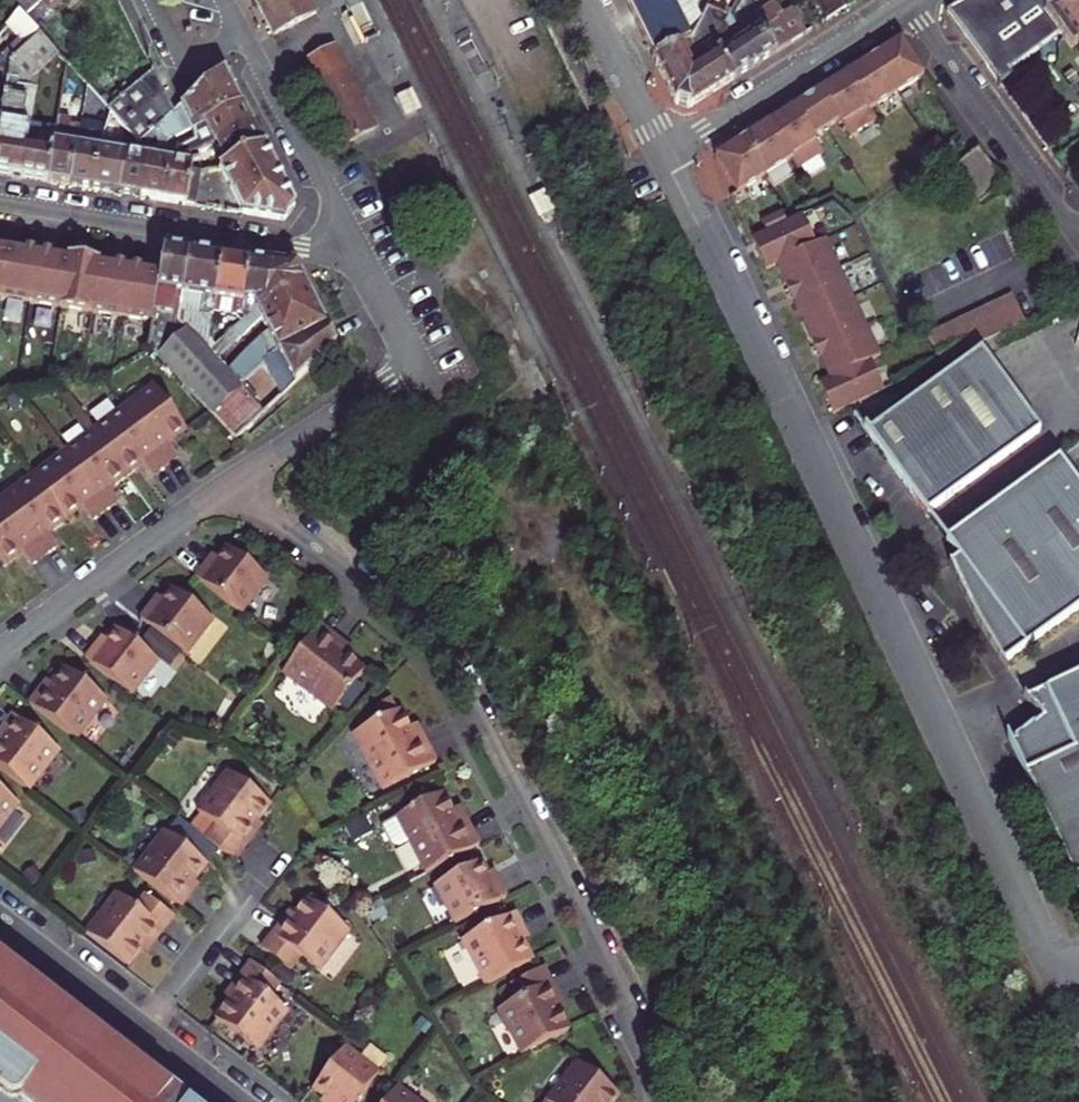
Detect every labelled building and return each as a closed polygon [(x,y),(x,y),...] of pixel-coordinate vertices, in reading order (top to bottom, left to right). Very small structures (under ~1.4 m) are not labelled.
[(32,26),(50,12),(39,0),(8,0),(19,12),(32,26)] [(50,12),(64,0),(39,0),(50,12)] [(273,35),(316,14),(309,0),(255,0),(273,35)] [(652,58),(692,38),(701,20),(691,0),(624,0),(652,58)] [(825,23),(845,10),(839,0),(810,0),(825,23)] [(1052,0),(968,0),(947,11),(1001,85),(1015,75),(1010,70),(1060,34),(1041,8),(1052,0)] [(1060,34),(1071,50),(1078,45),(1078,47),(1078,0),(1052,0),(1041,8),(1060,34)] [(714,46),(734,80),(793,43),(778,21),(769,7),(737,30),(729,18),(714,46)] [(675,104),(688,109),(734,80),(714,46),(729,18),(707,8),(701,20),(692,38),(652,58),(675,104)] [(1,57),(0,59),(0,124),(9,65),(41,36),(32,26),(19,12),(7,27),(19,41),(1,57)] [(804,36),(806,35),(791,12),(789,14),(804,36)] [(793,43),(804,36),(789,14),(778,21),(793,43)] [(30,126),(37,82),(34,76),(57,54),(41,36),(9,65),(0,124),(0,175),(48,183),(57,130),(30,126)] [(893,96),(923,77),(900,41),(871,59),(893,96)] [(350,143),(375,130),(334,50),(310,62),(350,143)] [(869,111),(893,96),(871,59),(846,75),(869,111)] [(193,131),(205,125),(243,106),(224,69),(184,103),(173,112),(153,131),(156,139),(158,146),(166,148),(168,143),(193,131)] [(163,92),(152,70),(113,104),(107,109),(113,116),(119,123),(123,127),(163,92)] [(875,121),(869,111),(846,75),(807,99),(826,129),(840,121),(850,138),(875,121)] [(87,87),(100,101),(105,97),(87,78),(83,83),(87,87)] [(85,93),(104,113),(107,109),(100,101),(87,87),(85,93)] [(411,89),(395,97),(406,119),(422,111),(411,89)] [(147,135),(153,131),(173,112),(163,92),(123,127),(125,130),(138,144),(144,139),(147,135)] [(105,97),(100,101),(107,109),(113,104),(106,96),(105,97)] [(814,137),(826,129),(807,99),(769,123),(792,160),(798,170),(824,154),(814,137)] [(215,145),(253,127),(243,106),(205,125),(193,131),(195,141),(175,152),(182,164),(192,166),(199,161),(196,155),(215,145)] [(104,113),(103,114),(108,120),(113,116),(107,109),(104,113)] [(108,120),(115,127),(119,123),(113,116),(108,120)] [(70,186),(77,146),(80,127),(70,126),(72,120),(59,118),(57,130),(48,183),(70,186)] [(115,127),(121,134),(125,130),(123,127),(119,123),(115,127)] [(765,177),(792,160),(769,123),(742,141),(765,177)] [(226,166),(263,148),(253,127),(215,145),(226,166)] [(147,135),(152,142),(156,139),(153,131),(147,135)] [(145,140),(145,147),(152,142),(147,135),(144,139),(145,140)] [(935,155),(944,148),(937,139),(928,146),(935,155)] [(737,194),(765,177),(742,141),(715,158),(737,194)] [(77,146),(70,186),(91,190),(98,150),(77,146)] [(925,162),(935,155),(928,146),(926,147),(919,153),(925,162)] [(219,169),(243,215),(283,222),(294,208),(263,148),(226,166),(219,169)] [(980,204),(1006,185),(980,148),(953,169),(980,204)] [(98,150),(91,190),(113,194),(121,153),(98,150)] [(121,153),(113,194),(138,198),(145,158),(121,153)] [(172,204),(185,206),(191,170),(192,166),(182,164),(160,160),(145,158),(138,198),(149,200),(172,204)] [(191,170),(185,206),(194,207),(200,172),(191,170)] [(539,218),(554,210),(544,191),(529,198),(539,218)] [(776,229),(786,224),(781,214),(771,219),(776,229)] [(776,265),(817,246),(802,216),(786,224),(776,229),(766,233),(751,240),(766,270),(776,265)] [(766,233),(776,229),(771,219),(762,223),(766,233)] [(789,294),(840,270),(826,241),(817,246),(776,265),(789,294)] [(208,353),(179,321),(190,250),(165,246),(160,273),(152,325),(149,348),(233,441),(263,412),(243,390),(239,385),(227,373),(216,361),(208,353)] [(0,294),(0,300),(29,305),(38,253),(7,248),(0,294)] [(179,321),(208,353),(224,256),(190,250),(179,321)] [(29,305),(58,309),(66,258),(38,253),(29,305)] [(208,353),(224,338),(221,335),(224,332),(226,314),(236,315),(239,312),(242,309),(251,260),(224,256),(208,353)] [(66,258),(58,309),(91,315),(99,263),(66,258)] [(239,312),(244,319),(265,300),(273,264),(251,260),(242,309),(239,312)] [(99,263),(91,315),(120,320),(128,268),(99,263)] [(237,342),(257,323),(262,320),(269,333),(263,336),(227,373),(239,385),(244,381),(261,365),(277,350),(327,325),(318,308),(301,272),(296,269),(292,267),(273,264),(265,300),(244,319),(229,333),(237,342)] [(120,320),(152,325),(160,273),(128,268),(120,320)] [(803,323),(853,299),(840,270),(789,294),(803,323)] [(999,303),(1012,330),(1026,324),(1013,296),(999,303)] [(816,351),(867,327),(853,299),(803,323),(816,351)] [(985,310),(998,337),(1012,330),(999,303),(985,310)] [(971,316),(984,343),(998,337),(985,310),(971,316)] [(970,350),(984,343),(971,316),(957,323),(970,350)] [(970,350),(957,323),(943,329),(956,356),(970,350)] [(261,365),(271,374),(281,395),(336,344),(327,325),(277,350),(261,365)] [(870,361),(880,356),(867,327),(816,351),(830,380),(870,361)] [(956,356),(943,329),(929,336),(942,363),(956,356)] [(208,353),(216,361),(237,342),(229,333),(224,338),(208,353)] [(981,351),(868,434),(927,515),(1040,432),(981,351)] [(834,415),(885,391),(870,361),(830,380),(820,385),(834,415)] [(239,385),(243,390),(248,386),(244,381),(239,385)] [(174,443),(188,433),(156,389),(125,412),(167,468),(180,459),(170,446),(167,441),(171,438),(174,443)] [(95,434),(127,478),(140,468),(136,463),(141,461),(144,465),(153,478),(167,468),(125,412),(95,434)] [(114,487),(127,478),(95,434),(65,457),(106,513),(119,503),(110,490),(106,486),(110,483),(114,487)] [(33,479),(65,523),(79,513),(76,508),(80,506),(83,510),(93,523),(106,513),(65,457),(33,479)] [(1004,665),(1078,610),(1078,487),(1059,459),(946,540),(958,558),(950,564),(956,579),(979,625),(989,641),(1004,665)] [(3,502),(45,558),(58,548),(49,535),(46,530),(50,527),(53,532),(65,523),(33,479),(3,502)] [(32,568),(45,558),(3,502),(0,504),(0,561),(5,568),(18,558),(15,553),(19,550),(22,555),(32,568)] [(269,580),(227,548),(218,561),(211,569),(207,566),(196,579),(242,615),(269,580)] [(218,561),(213,557),(207,566),(211,569),(218,561)] [(187,656),(214,621),(172,589),(163,602),(156,610),(152,607),(141,620),(187,656)] [(156,610),(163,602),(158,598),(152,607),(156,610)] [(283,672),(334,711),(364,671),(347,658),(339,652),(344,646),(318,626),(283,672)] [(158,662),(117,630),(107,641),(100,651),(96,647),(86,661),(132,696),(158,662)] [(100,651),(107,641),(103,638),(96,647),(100,651)] [(262,659),(273,663),(279,647),(268,643),(262,659)] [(339,652),(347,658),(352,652),(344,646),(339,652)] [(29,705),(76,741),(107,701),(64,668),(52,685),(46,693),(41,689),(29,705)] [(1010,745),(1078,892),(1078,675),(1027,700),(1042,720),(1034,725),(1034,724),(1012,741),(1014,743),(1010,745)] [(46,693),(52,685),(47,682),(41,689),(46,693)] [(115,686),(111,691),(119,698),(124,693),(115,686)] [(217,713),(227,718),(235,703),(225,698),(217,713)] [(353,735),(383,791),(436,763),(421,735),(414,739),(410,730),(400,711),(397,712),(391,699),(379,706),(382,712),(385,719),(360,732),(353,735)] [(382,712),(356,725),(360,732),(385,719),(382,712)] [(29,792),(60,752),(13,715),(1,731),(6,734),(0,742),(0,769),(29,792)] [(414,739),(421,735),(417,727),(410,730),(414,739)] [(163,745),(171,752),(181,738),(173,732),(163,745)] [(252,831),(258,822),(271,806),(228,773),(198,813),(216,828),(206,841),(234,863),(256,834),(252,831)] [(18,805),(0,791),(0,829),(18,805)] [(409,842),(425,874),(479,846),(464,818),(457,821),(453,812),(443,794),(396,818),(409,842)] [(453,812),(457,821),(464,818),(460,809),(453,812)] [(409,842),(396,818),(381,826),(392,846),(398,848),(409,842)] [(345,829),(350,838),(366,830),(361,820),(345,829)] [(252,831),(256,834),(262,826),(258,822),(252,831)] [(134,873),(181,909),(193,893),(188,890),(194,882),(207,865),(165,833),(134,873)] [(435,887),(455,925),(506,898),(498,882),(493,885),(489,876),(481,862),(435,887)] [(493,885),(498,882),(493,873),(489,876),(493,885)] [(188,890),(193,893),(199,886),(194,882),(188,890)] [(87,935),(129,968),(142,951),(148,943),(152,946),(174,918),(145,895),(134,908),(117,895),(87,935)] [(301,960),(318,974),(350,932),(308,900),(295,917),(288,925),(284,921),(262,950),(291,973),(301,960)] [(295,917),(290,913),(284,921),(288,925),(295,917)] [(463,941),(486,985),(533,961),(523,943),(518,933),(523,931),(514,914),(463,941)] [(461,927),(467,937),(481,930),(476,920),(461,927)] [(518,933),(523,943),(528,939),(523,931),(518,933)] [(142,951),(146,954),(152,946),(148,943),(142,951)] [(0,961),(0,1101),(21,1101),(22,1101),(182,1101),(0,961)] [(234,995),(228,1003),(215,1020),(257,1053),(289,1012),(271,999),(281,986),(252,963),(230,991),(234,995)] [(499,1011),(522,1055),(570,1030),(560,1011),(555,1003),(559,1000),(543,969),(511,985),(519,1000),(499,1011)] [(230,991),(224,999),(228,1003),(234,995),(230,991)] [(555,1003),(560,1011),(564,1009),(559,1000),(555,1003)] [(380,1073),(345,1046),(313,1089),(325,1099),(330,1101),(358,1101),(380,1073)] [(620,1096),(577,1063),(547,1101),(615,1101),(620,1096)] [(386,1101),(418,1101),(398,1087),(386,1101)]
